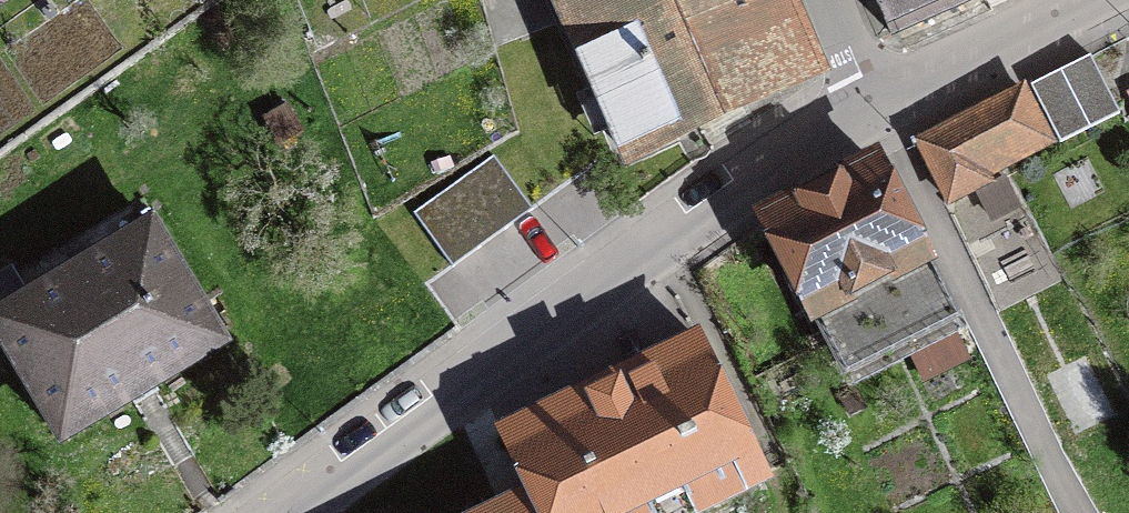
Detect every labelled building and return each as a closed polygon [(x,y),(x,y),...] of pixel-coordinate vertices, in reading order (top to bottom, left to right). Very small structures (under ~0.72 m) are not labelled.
[(624,150),(816,62),(789,0),(557,0),(624,150)] [(891,33),(967,0),(876,0),(891,33)] [(1120,114),(1090,55),(1031,85),(1059,144),(1120,114)] [(1022,89),(919,141),(949,201),(988,181),(985,176),(1050,143),(1022,89)] [(954,315),(876,163),(769,217),(846,370),(954,315)] [(223,343),(151,223),(28,296),(11,267),(0,274),(0,334),(62,439),(223,343)] [(532,494),(541,512),(685,512),(764,475),(699,340),(503,434),(532,494)] [(532,494),(493,512),(541,512),(532,494)]
